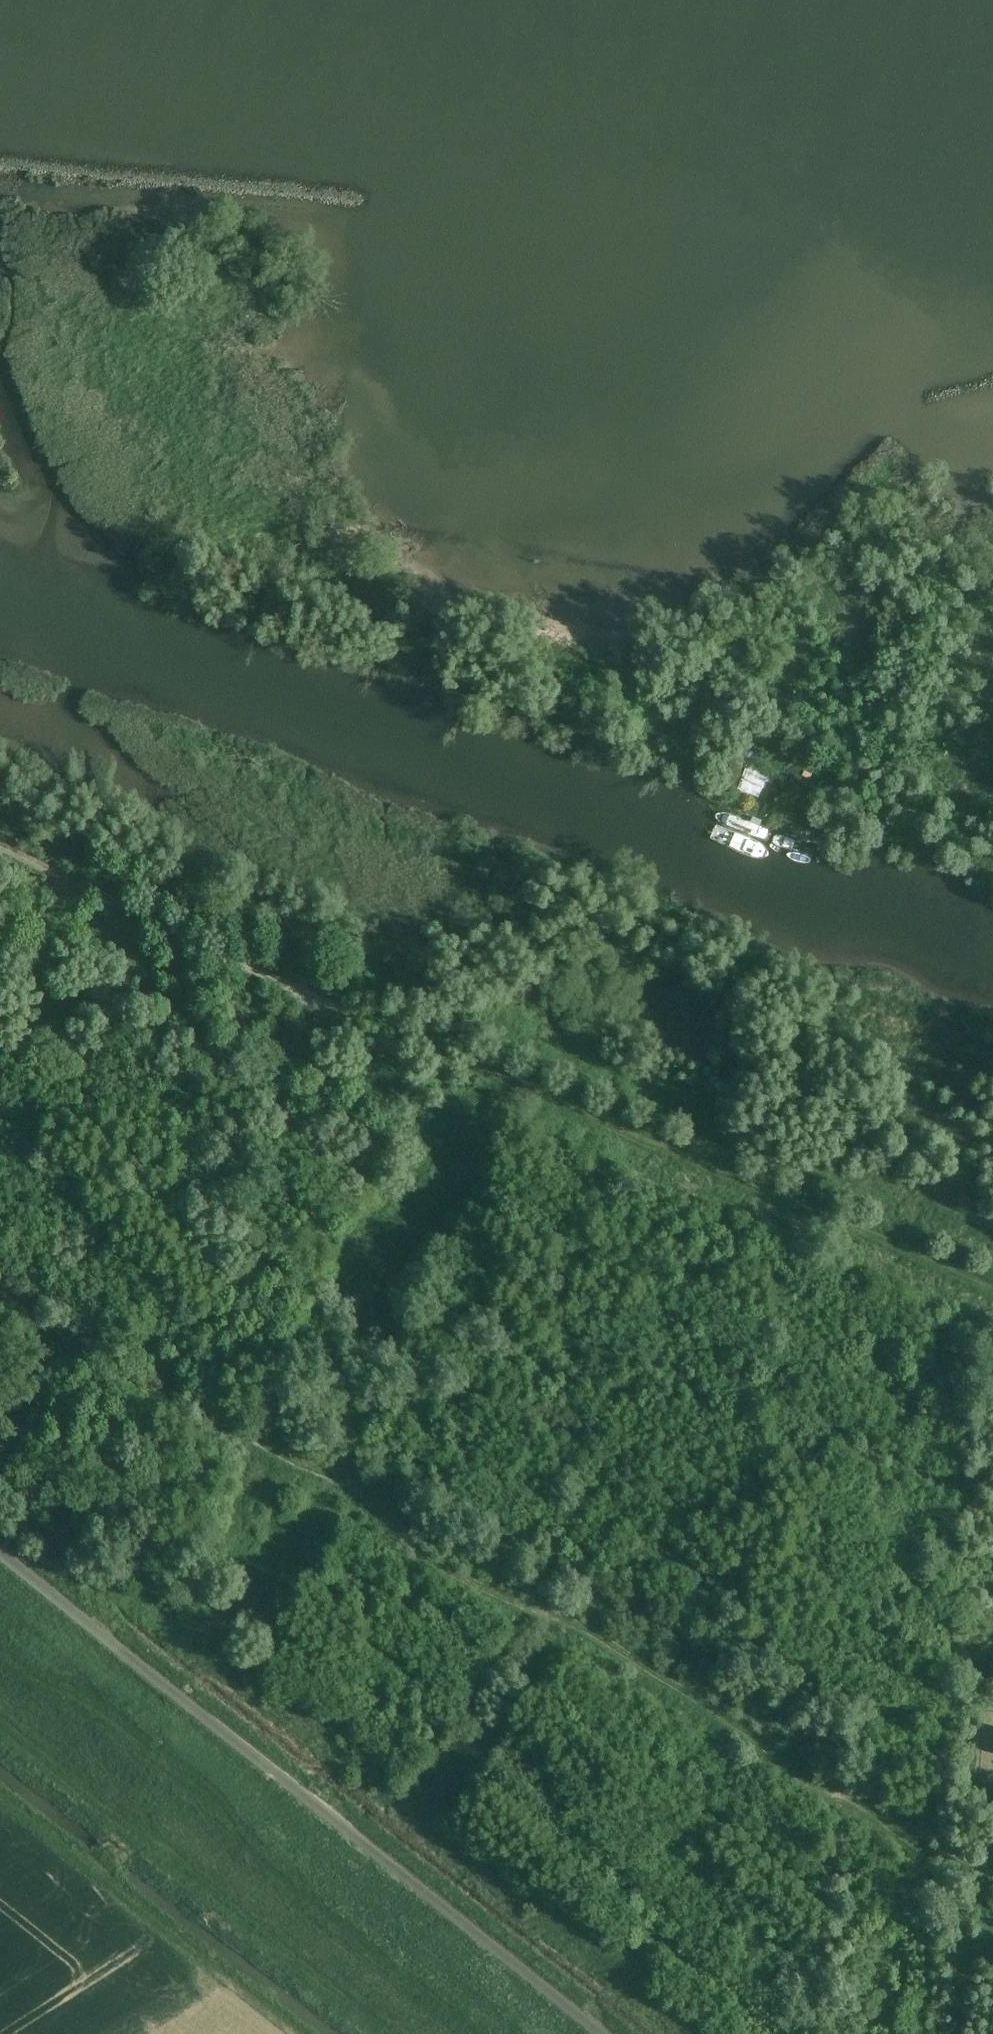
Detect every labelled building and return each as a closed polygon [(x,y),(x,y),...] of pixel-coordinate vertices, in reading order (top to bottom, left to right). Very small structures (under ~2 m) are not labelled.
[(749,764),(737,794),(760,803),(768,783),(774,786),(778,776),(749,764)]
